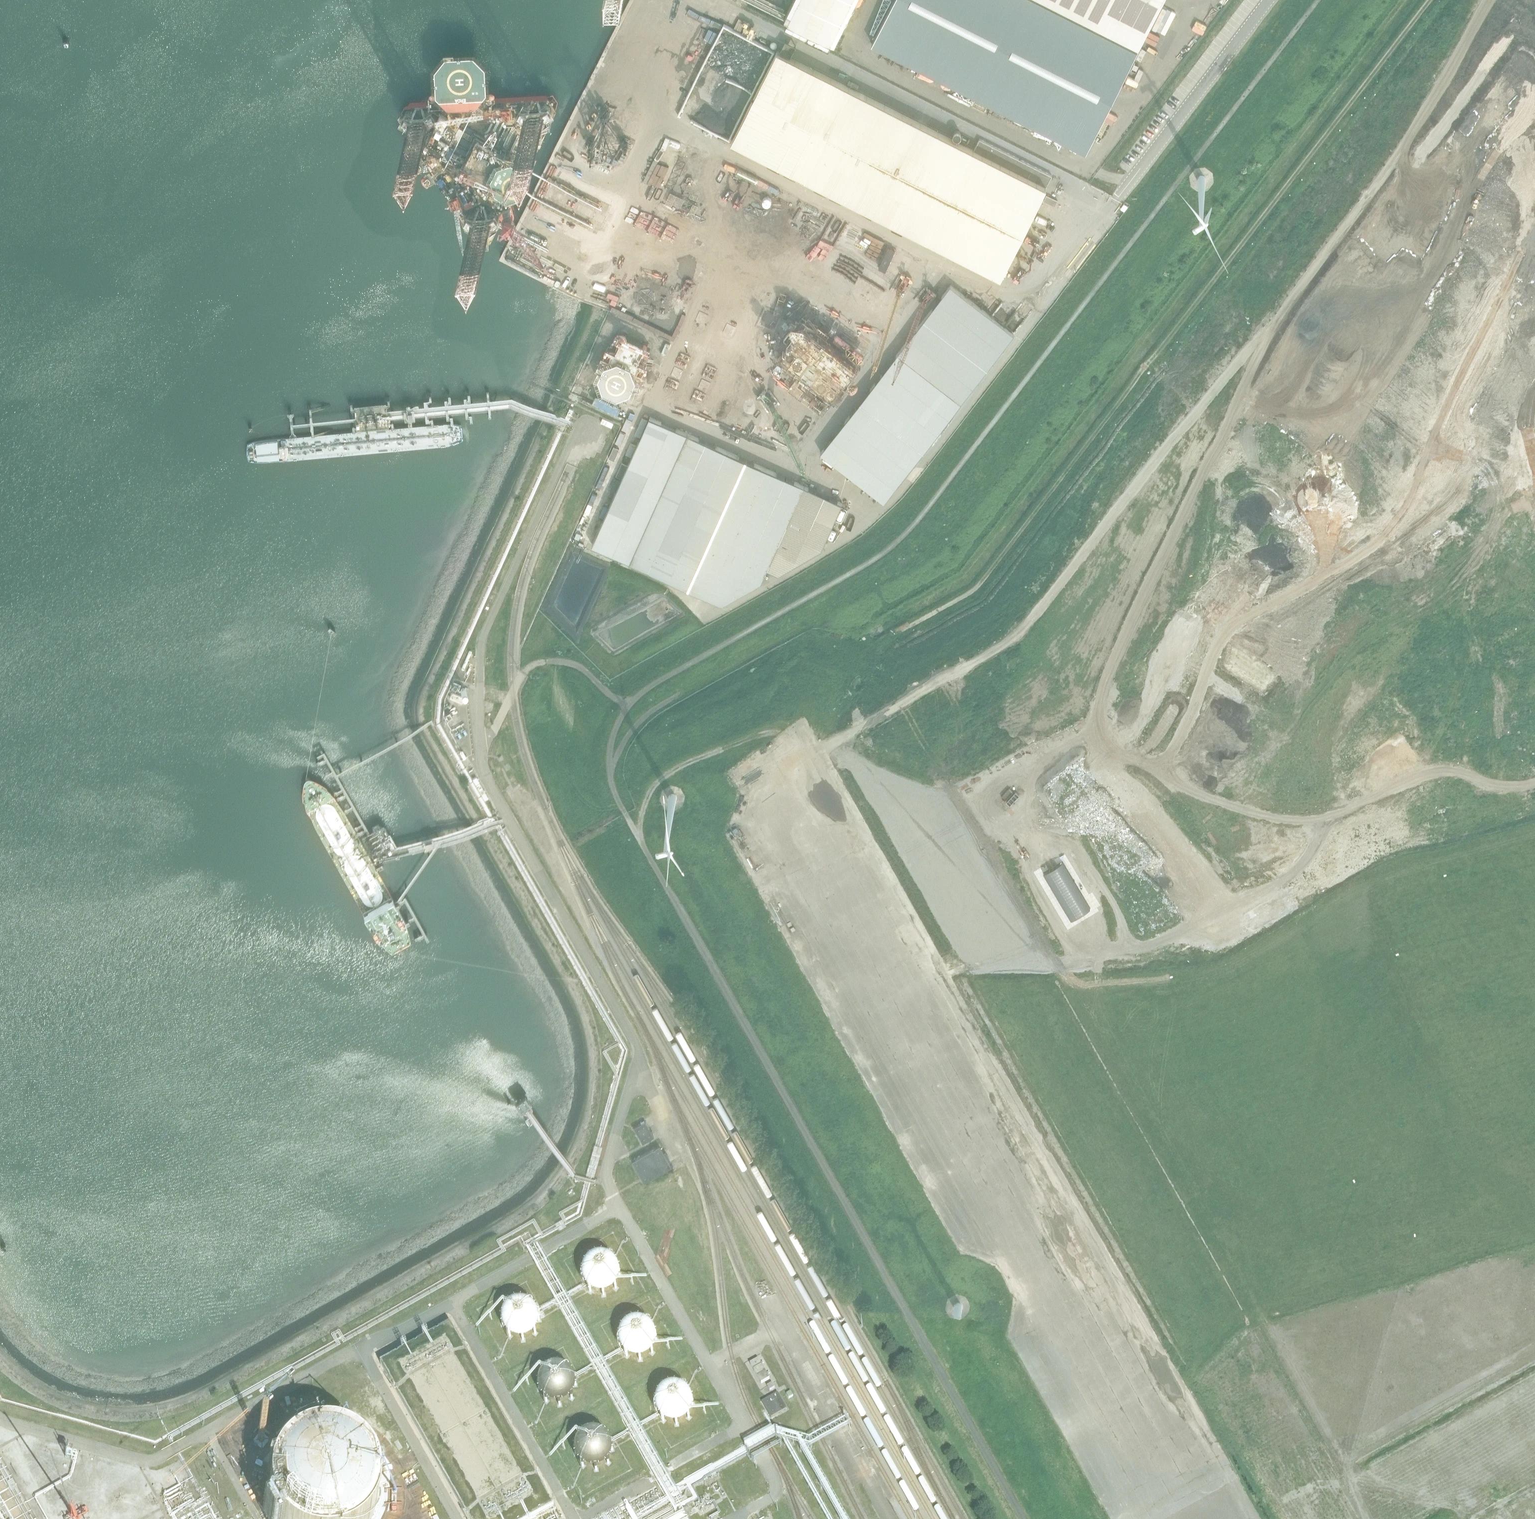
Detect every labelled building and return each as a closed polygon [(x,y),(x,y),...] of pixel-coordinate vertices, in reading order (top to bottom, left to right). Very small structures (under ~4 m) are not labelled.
[(785,17),(788,18),(785,22),(829,44),(831,39),(834,41),(854,0),(793,0),(785,17)] [(1138,48),(1043,0),(893,0),(871,43),(1086,151),(1138,48)] [(1138,48),(1162,0),(1043,0),(1138,48)] [(745,11),(747,6),(737,3),(736,8),(745,11)] [(777,50),(731,141),(1000,277),(1052,175),(979,138),(974,150),(777,50)] [(1200,183),(1201,184),(1203,184),(1204,183),(1205,182),(1205,181),(1206,180),(1206,179),(1205,178),(1205,177),(1204,176),(1203,175),(1201,175),(1200,175),(1199,176),(1198,177),(1198,178),(1197,179),(1197,180),(1198,181),(1198,182),(1199,183),(1200,183)] [(692,216),(689,224),(700,229),(703,221),(692,216)] [(679,228),(645,311),(664,319),(699,236),(679,228)] [(821,451),(884,500),(1014,333),(950,284),(821,451)] [(1505,321),(1489,351),(1483,361),(1502,371),(1524,332),(1505,321)] [(1485,355),(1488,347),(1482,345),(1479,353),(1485,355)] [(806,411),(800,408),(813,380),(793,371),(773,418),(795,428),(799,420),(802,421),(806,411)] [(610,422),(612,417),(601,413),(599,418),(610,422)] [(592,544),(722,602),(761,580),(767,567),(778,572),(822,546),(842,501),(650,416),(592,544)] [(615,467),(630,426),(617,422),(603,463),(615,467)] [(1381,700),(1387,692),(1382,688),(1375,695),(1381,700)] [(762,746),(757,749),(765,763),(769,760),(762,746)] [(677,798),(676,796),(676,795),(674,794),(672,794),(671,794),(669,795),(669,797),(669,798),(669,800),(670,801),(672,802),(674,802),(675,801),(676,800),(677,798)] [(1071,918),(1090,907),(1062,860),(1057,863),(1049,868),(1043,871),(1071,918)] [(1373,884),(1383,890),(1385,887),(1375,881),(1373,884)] [(645,1120),(633,1127),(642,1143),(654,1136),(645,1120)] [(659,1145),(631,1161),(643,1182),(671,1166),(659,1145)] [(617,1279),(618,1276),(617,1272),(616,1269),(614,1265),(612,1263),(609,1260),(606,1259),(603,1258),(599,1257),(596,1258),(592,1259),(590,1260),(586,1263),(584,1265),(582,1269),(581,1272),(581,1276),(581,1279),(582,1283),(584,1286),(587,1289),(590,1291),(593,1293),(597,1294),(599,1294),(602,1294),(606,1293),(609,1291),(612,1289),(614,1286),(616,1283),(617,1279)] [(538,1324),(538,1320),(538,1317),(537,1314),(536,1311),(533,1308),(532,1306),(528,1304),(525,1303),(521,1302),(518,1302),(514,1303),(511,1305),(508,1307),(505,1310),(503,1313),(502,1316),(502,1320),(502,1323),(503,1326),(504,1329),(507,1333),(509,1335),(512,1337),(516,1338),(519,1338),(523,1338),(526,1337),(529,1336),(533,1334),(535,1330),(537,1327),(538,1324)] [(962,1308),(962,1307),(962,1305),(961,1304),(959,1303),(957,1303),(956,1304),(955,1305),(954,1306),(954,1308),(955,1310),(956,1311),(958,1311),(960,1311),(961,1310),(962,1308)] [(449,1313),(379,1352),(472,1518),(535,1518),(549,1511),(557,1507),(449,1313)] [(654,1343),(655,1339),(654,1336),(654,1333),(652,1330),(650,1327),(648,1325),(645,1323),(642,1322),(638,1321),(634,1321),(630,1322),(627,1324),(624,1326),(621,1329),(620,1332),(619,1336),(618,1339),(619,1343),(619,1346),(621,1349),(623,1352),(625,1354),(628,1356),(631,1357),(635,1358),(639,1357),(642,1357),(646,1355),(649,1353),(652,1350),(653,1347),(654,1343)] [(761,1383),(770,1378),(758,1358),(750,1363),(761,1383)] [(574,1390),(574,1387),(574,1383),(573,1380),(571,1377),(569,1374),(565,1371),(562,1370),(559,1369),(556,1369),(553,1369),(550,1370),(547,1371),(543,1374),(541,1377),(539,1380),(538,1383),(538,1387),(538,1390),(539,1393),(541,1396),(543,1399),(546,1402),(549,1404),(551,1404),(556,1405),(561,1404),(563,1404),(566,1402),(569,1399),(571,1396),(573,1393),(574,1390)] [(690,1409),(691,1405),(690,1402),(689,1398),(688,1395),(686,1392),(683,1390),(680,1388),(677,1387),(673,1387),(670,1387),(667,1388),(663,1389),(660,1392),(658,1394),(656,1397),(655,1401),(654,1404),(654,1408),(655,1411),(657,1414),(659,1417),(661,1419),(664,1421),(668,1423),(671,1423),(675,1423),(679,1422),(682,1420),(685,1418),(688,1415),(689,1412),(690,1409)] [(778,1393),(762,1402),(771,1418),(787,1409),(778,1393)] [(372,1485),(372,1479),(371,1474),(370,1468),(368,1464),(364,1456),(360,1451),(357,1448),(354,1445),(350,1442),(346,1439),(342,1437),(336,1434),(331,1433),(325,1432),(321,1432),(314,1432),(310,1432),(305,1434),(299,1436),(295,1437),(290,1441),(282,1447),(278,1451),(275,1455),(273,1459),(270,1464),(269,1468),(267,1474),(267,1478),(266,1484),(266,1489),(267,1495),(268,1499),(270,1504),(272,1509),(275,1513),(277,1517),(279,1518),(359,1518),(360,1518),(364,1513),(366,1509),(368,1504),(370,1499),(371,1495),(372,1490),(372,1485)] [(611,1454),(612,1451),(611,1447),(610,1444),(609,1441),(606,1438),(603,1435),(600,1434),(597,1433),(593,1433),(590,1433),(586,1435),(582,1437),(580,1439),(578,1442),(577,1444),(576,1447),(575,1451),(576,1454),(577,1457),(578,1461),(581,1464),(583,1466),(586,1467),(589,1469),(593,1469),(596,1469),(600,1468),(604,1466),(607,1464),(609,1461),(611,1457),(611,1454)] [(71,1452),(63,1452),(63,1472),(71,1472),(71,1452)]
